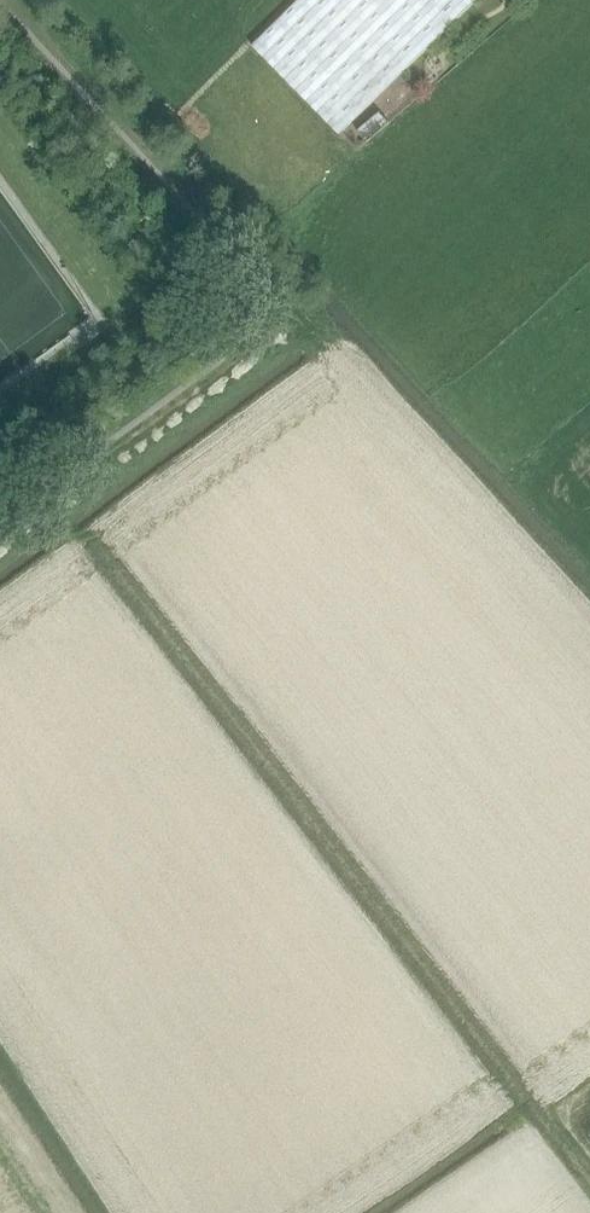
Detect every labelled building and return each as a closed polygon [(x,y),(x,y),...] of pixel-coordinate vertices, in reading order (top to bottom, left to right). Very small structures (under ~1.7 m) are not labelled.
[(470,0),(297,0),(251,45),(338,134),(473,3),(470,0)]
